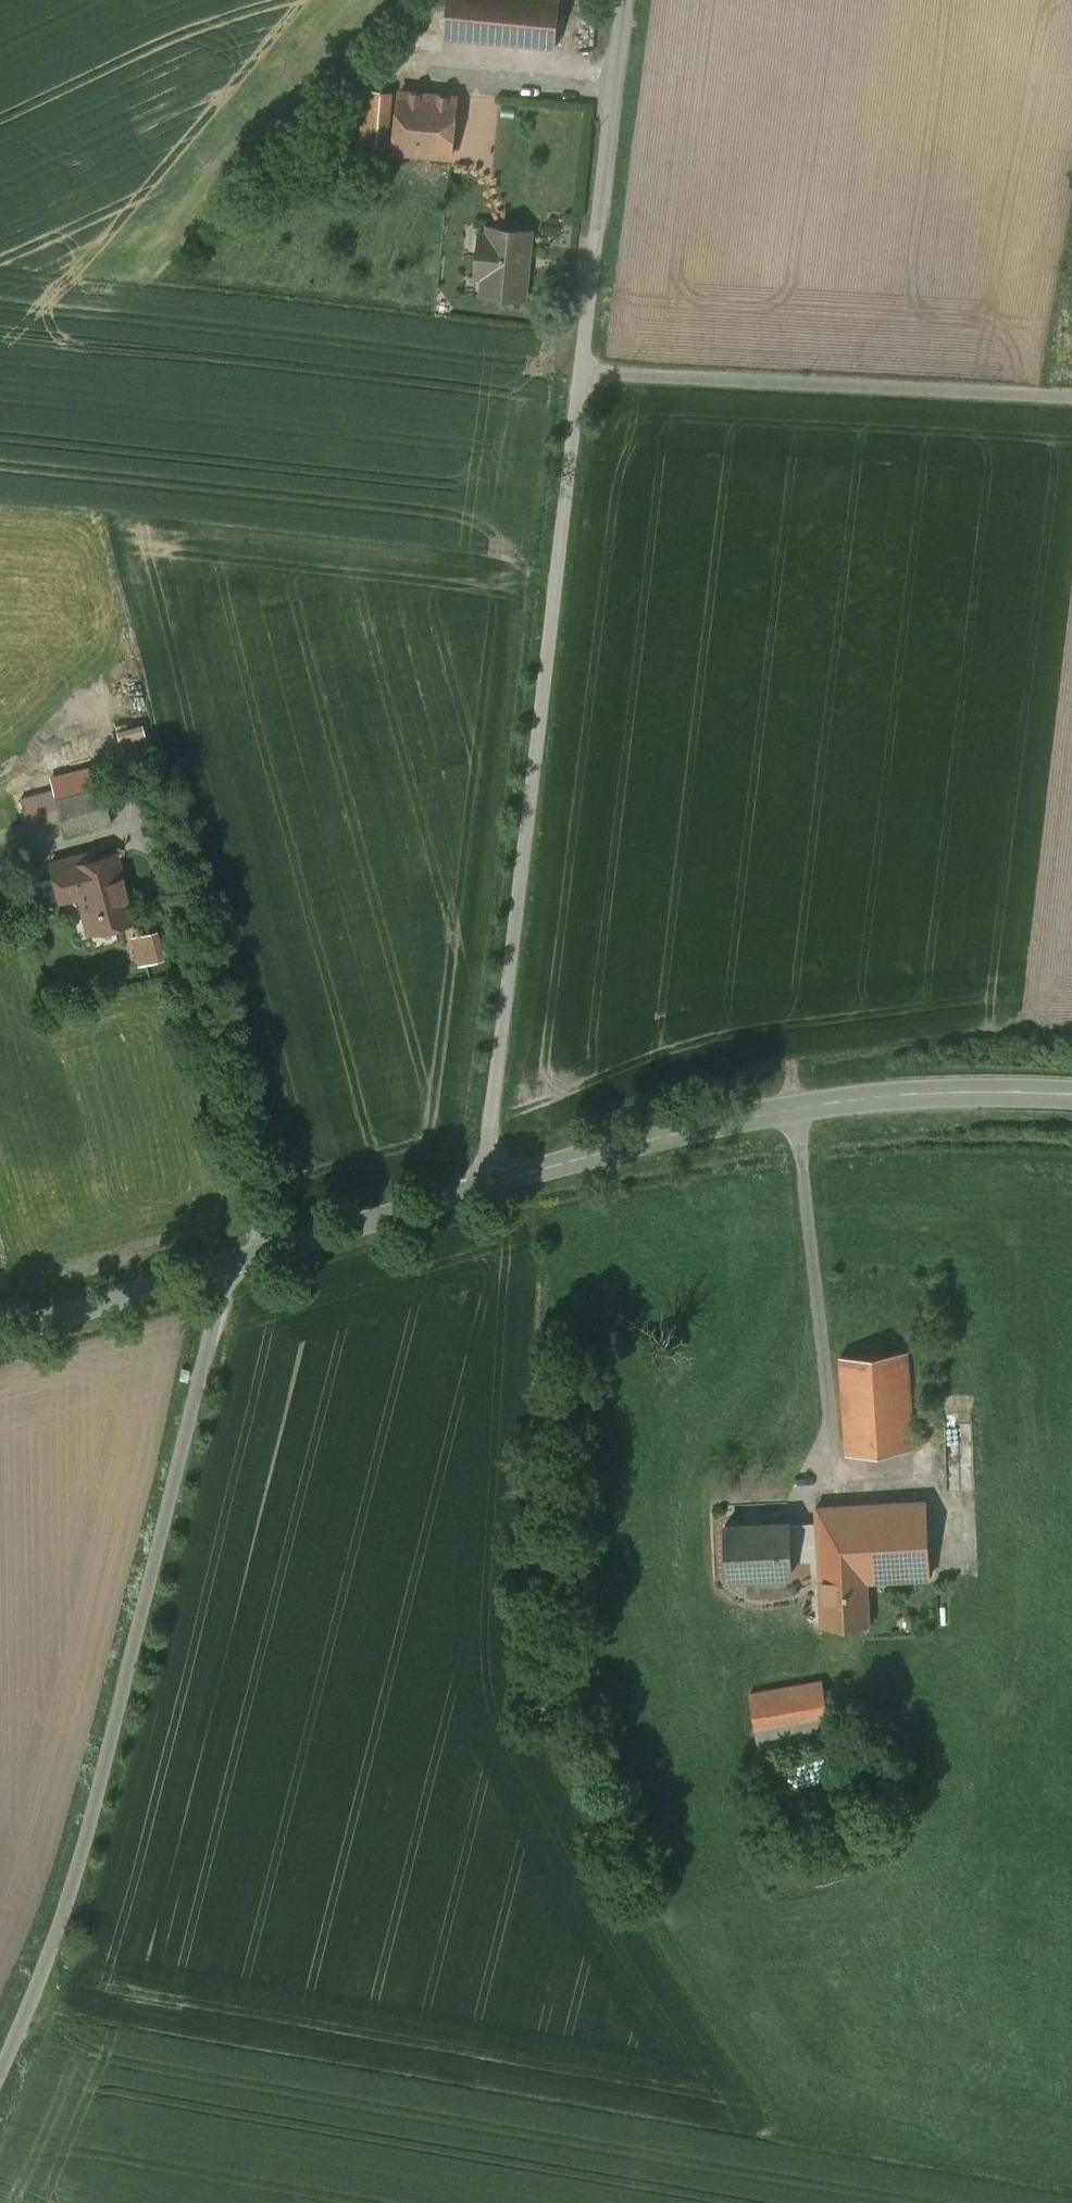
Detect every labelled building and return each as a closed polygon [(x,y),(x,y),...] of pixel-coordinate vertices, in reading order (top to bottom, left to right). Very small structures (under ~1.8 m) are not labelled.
[(445,36),(466,38),(470,0),(448,0),(445,36)] [(466,38),(535,44),(539,0),(470,0),(466,38)] [(535,44),(556,46),(561,0),(539,0),(535,44)] [(401,92),(362,88),(357,142),(376,144),(396,146),(401,92)] [(494,101),(401,92),(396,146),(396,150),(397,151),(447,155),(449,140),(475,143),(477,125),(491,127),(494,101)] [(477,125),(475,143),(449,140),(447,155),(444,185),(448,185),(485,189),(491,127),(477,125)] [(396,146),(376,144),(375,156),(395,159),(397,151),(396,150),(396,146)] [(532,231),(489,226),(488,234),(480,233),(477,276),(484,277),(483,294),(526,299),(532,231)] [(55,799),(59,817),(64,836),(111,823),(101,787),(55,799)] [(53,790),(20,798),(28,826),(59,817),(55,799),(53,790)] [(79,895),(88,930),(132,919),(115,853),(93,858),(92,852),(50,863),(59,900),(79,895)] [(907,1352),(842,1356),(848,1454),(913,1450),(907,1352)] [(927,1501),(816,1507),(817,1521),(819,1559),(822,1625),(870,1623),(868,1580),(931,1577),(927,1501)] [(817,1521),(791,1523),(793,1561),(819,1559),(817,1521)] [(746,1525),(726,1526),(728,1575),(793,1572),(793,1561),(791,1523),(763,1524),(763,1523),(746,1524),(746,1525)] [(823,1682),(750,1694),(760,1755),(834,1743),(833,1733),(843,1731),(838,1699),(826,1701),(823,1682)]
